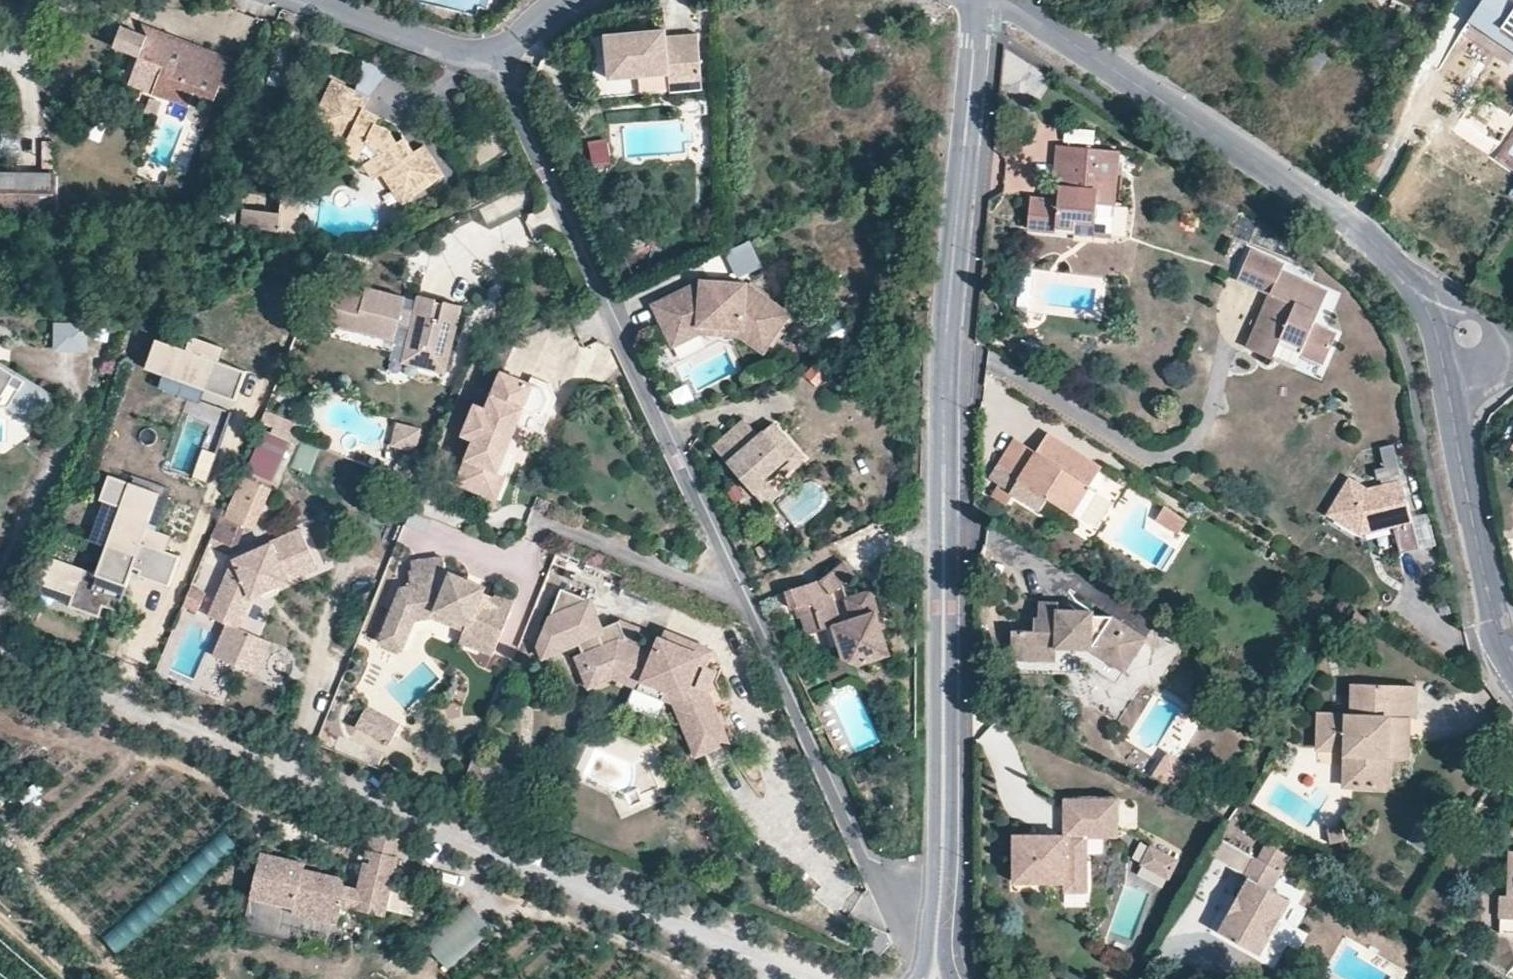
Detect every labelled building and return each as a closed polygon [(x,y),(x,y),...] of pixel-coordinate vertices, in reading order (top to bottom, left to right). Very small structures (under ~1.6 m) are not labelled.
[(1507,0),(1486,0),(1462,35),(1483,49),(1492,35),(1512,50),(1512,4),(1507,0)] [(599,25),(599,87),(689,86),(689,72),(706,72),(705,30),(674,31),(674,24),(655,24),(637,25),(599,25)] [(199,75),(205,58),(146,37),(124,28),(117,46),(140,55),(134,73),(156,81),(153,93),(188,107),(193,93),(214,100),(219,84),(199,75)] [(150,28),(146,37),(205,58),(199,75),(219,84),(227,87),(237,62),(150,28)] [(1483,49),(1505,63),(1512,52),(1512,50),(1492,35),(1483,49)] [(1327,61),(1314,53),(1304,68),(1317,76),(1327,61)] [(689,72),(689,86),(706,86),(706,72),(689,72)] [(378,121),(363,113),(366,105),(370,96),(333,78),(312,125),(346,141),(342,148),(346,152),(351,155),(353,161),(356,165),(361,168),(368,169),(375,179),(383,173),(403,201),(431,182),(411,153),(415,150),(404,135),(397,140),(388,126),(378,121)] [(160,103),(149,99),(144,113),(154,116),(160,103)] [(378,121),(382,113),(366,105),(363,113),(378,121)] [(588,143),(594,166),(612,162),(606,139),(588,143)] [(42,166),(53,166),(53,141),(42,141),(42,166)] [(431,182),(443,173),(424,144),(415,150),(411,153),(431,182)] [(1072,218),(1092,220),(1093,203),(1108,204),(1112,150),(1054,145),(1049,199),(1027,197),(1025,228),(1055,230),(1056,224),(1071,225),(1072,218)] [(56,178),(0,178),(0,213),(57,214),(56,178)] [(299,195),(282,193),(278,230),(297,233),(299,195)] [(1108,204),(1093,203),(1092,220),(1090,233),(1105,234),(1108,204)] [(1056,224),(1055,230),(1090,233),(1092,220),(1072,218),(1071,225),(1056,224)] [(1323,361),(1336,332),(1316,322),(1328,294),(1282,271),(1285,262),(1250,247),(1238,277),(1271,293),(1248,347),(1296,368),(1302,353),(1323,361)] [(674,336),(704,321),(742,326),(767,348),(793,318),(753,285),(712,280),(698,286),(701,292),(692,297),(688,291),(659,305),(674,336)] [(688,291),(692,297),(701,292),(698,286),(688,291)] [(358,335),(359,330),(396,339),(398,327),(411,332),(424,341),(425,348),(425,354),(421,365),(449,373),(463,308),(446,303),(438,302),(419,297),(417,311),(416,317),(403,314),(404,307),(407,299),(391,295),(390,298),(383,296),(383,293),(366,289),(364,299),(336,292),(328,327),(358,335)] [(421,291),(419,297),(438,302),(439,296),(421,291)] [(447,298),(446,303),(463,308),(464,302),(447,298)] [(404,307),(403,314),(416,317),(417,311),(404,307)] [(678,344),(703,331),(740,335),(762,354),(767,348),(742,326),(704,321),(674,336),(678,344)] [(91,358),(92,327),(57,326),(56,357),(91,358)] [(359,330),(358,335),(395,345),(396,339),(359,330)] [(421,365),(425,354),(425,348),(424,341),(411,332),(404,361),(421,365)] [(161,342),(150,371),(239,404),(250,374),(222,363),(227,351),(197,340),(192,353),(161,342)] [(13,416),(39,434),(59,404),(0,366),(0,408),(13,416)] [(533,381),(505,369),(490,406),(478,402),(466,432),(477,436),(460,481),(504,500),(530,435),(540,430),(546,432),(560,396),(554,381),(535,374),(533,381)] [(0,408),(0,415),(13,416),(0,408)] [(423,425),(399,420),(393,443),(417,449),(423,425)] [(718,449),(759,497),(784,475),(789,480),(810,462),(790,438),(782,446),(771,434),(765,439),(750,422),(718,449)] [(780,427),(771,434),(782,446),(790,438),(780,427)] [(293,445),(264,433),(228,518),(243,525),(257,530),(293,445)] [(1042,511),(1051,497),(1084,517),(1100,490),(1092,485),(1103,467),(1050,434),(1038,453),(1037,455),(1044,459),(1037,471),(1030,466),(1023,477),(1013,493),(1016,495),(1042,511)] [(1023,477),(1030,466),(1037,455),(1038,453),(1016,439),(1001,463),(1023,477)] [(311,474),(318,453),(298,447),(291,468),(311,474)] [(1403,476),(1396,447),(1383,451),(1388,470),(1378,472),(1380,482),(1403,476)] [(1030,466),(1037,471),(1044,459),(1037,455),(1030,466)] [(415,467),(400,461),(395,474),(410,480),(415,467)] [(991,479),(1013,493),(1023,477),(1001,463),(991,479)] [(150,524),(162,490),(132,479),(112,472),(103,496),(124,504),(100,571),(49,553),(39,580),(75,592),(70,604),(102,615),(106,604),(121,609),(139,558),(146,561),(142,573),(173,584),(184,552),(170,547),(145,538),(150,524)] [(162,528),(176,487),(135,472),(132,479),(162,490),(150,524),(162,528)] [(789,480),(784,475),(759,497),(768,507),(792,485),(789,480)] [(1370,491),(1352,480),(1329,517),(1362,537),(1395,529),(1401,556),(1421,551),(1405,483),(1370,491)] [(1009,506),(1016,495),(1013,493),(1001,486),(994,497),(1009,506)] [(1167,510),(1159,522),(1181,536),(1189,523),(1167,510)] [(243,525),(228,518),(218,542),(233,549),(243,525)] [(170,547),(175,533),(162,528),(150,524),(145,538),(170,547)] [(234,666),(247,633),(235,629),(248,598),(252,589),(263,584),(266,590),(314,570),(298,531),(267,544),(267,545),(231,561),(233,564),(230,563),(207,618),(225,626),(212,657),(234,666)] [(608,570),(565,552),(560,566),(602,584),(608,570)] [(496,655),(516,606),(498,598),(497,601),(484,596),(475,592),(470,582),(453,575),(452,577),(448,576),(446,561),(414,567),(415,573),(411,574),(414,588),(404,590),(391,624),(412,632),(417,620),(437,619),(440,612),(471,625),(468,632),(467,636),(473,638),(480,649),(496,655)] [(862,582),(855,570),(830,587),(815,589),(787,594),(790,609),(800,608),(817,605),(819,615),(823,637),(829,636),(838,634),(841,653),(843,665),(854,674),(857,674),(868,672),(892,668),(888,643),(885,624),(887,622),(884,603),(883,601),(879,599),(875,598),(856,601),(859,621),(847,623),(843,594),(862,582)] [(475,592),(484,596),(487,589),(470,582),(475,592)] [(252,589),(248,598),(266,590),(263,584),(252,589)] [(190,586),(185,610),(200,613),(205,590),(190,586)] [(674,637),(666,653),(642,643),(632,621),(613,628),(601,601),(568,587),(544,645),(548,657),(591,640),(596,653),(608,678),(629,669),(654,680),(651,687),(675,699),(680,690),(691,695),(715,746),(724,742),(727,748),(744,740),(722,691),(699,681),(703,674),(709,676),(717,655),(710,652),(713,645),(682,631),(678,639),(674,637)] [(1034,648),(1058,647),(1084,647),(1120,670),(1142,637),(1107,615),(1089,615),(1089,621),(1079,621),(1079,609),(1056,610),(1055,602),(1038,602),(1038,617),(1034,617),(1034,629),(1007,630),(1008,660),(1034,660),(1034,648)] [(819,615),(817,605),(800,608),(802,618),(806,617),(819,615)] [(1079,621),(1089,621),(1089,615),(1089,608),(1079,609),(1079,621)] [(440,612),(437,619),(468,632),(471,625),(440,612)] [(819,615),(806,617),(810,639),(823,637),(819,615)] [(412,632),(391,624),(383,642),(404,651),(412,632)] [(268,642),(247,633),(234,666),(255,674),(268,642)] [(838,634),(829,636),(832,654),(841,653),(838,634)] [(473,638),(467,636),(464,642),(480,649),(473,638)] [(710,652),(717,655),(709,676),(703,674),(699,681),(722,691),(732,685),(730,681),(735,668),(723,662),(727,651),(713,645),(710,652)] [(1034,648),(1034,660),(1058,659),(1058,647),(1034,648)] [(601,696),(627,684),(645,690),(643,697),(687,715),(706,758),(727,748),(724,742),(715,746),(691,695),(680,690),(675,699),(651,687),(654,680),(629,669),(608,678),(596,653),(584,658),(601,696)] [(1388,726),(1382,726),(1382,713),(1407,715),(1413,715),(1414,682),(1349,680),(1348,710),(1315,710),(1314,747),(1343,747),(1343,754),(1359,755),(1359,785),(1386,785),(1387,755),(1388,726)] [(399,718),(370,703),(357,726),(390,743),(399,718)] [(1382,726),(1388,726),(1387,755),(1406,754),(1407,715),(1382,713),(1382,726)] [(1178,794),(1193,769),(1169,754),(1153,778),(1178,794)] [(1342,785),(1359,785),(1359,755),(1343,754),(1342,785)] [(490,788),(495,790),(506,765),(500,762),(490,788)] [(1118,800),(1066,800),(1065,836),(1014,835),(1014,883),(1064,884),(1064,893),(1086,893),(1087,837),(1118,838),(1118,800)] [(1335,825),(1320,828),(1323,843),(1337,840),(1335,825)] [(236,844),(220,828),(100,940),(115,956),(236,844)] [(370,851),(398,859),(402,844),(375,836),(370,851)] [(1265,844),(1257,858),(1287,874),(1295,860),(1265,844)] [(1171,880),(1180,864),(1153,849),(1144,865),(1171,880)] [(370,851),(363,879),(391,887),(398,859),(370,851)] [(1506,851),(1505,891),(1497,892),(1496,917),(1512,917),(1512,851),(1506,851)] [(261,852),(250,897),(293,909),(292,914),(336,927),(341,909),(347,890),(345,881),(304,869),(305,864),(261,852)] [(1247,877),(1252,880),(1222,936),(1277,965),(1307,909),(1289,900),(1300,881),(1287,874),(1257,858),(1247,877)] [(363,879),(359,893),(354,912),(383,920),(385,913),(391,887),(363,879)] [(391,887),(385,913),(412,920),(418,893),(391,887)] [(341,909),(354,912),(359,893),(347,890),(341,909)] [(468,904),(426,946),(450,971),(492,929),(468,904)]
